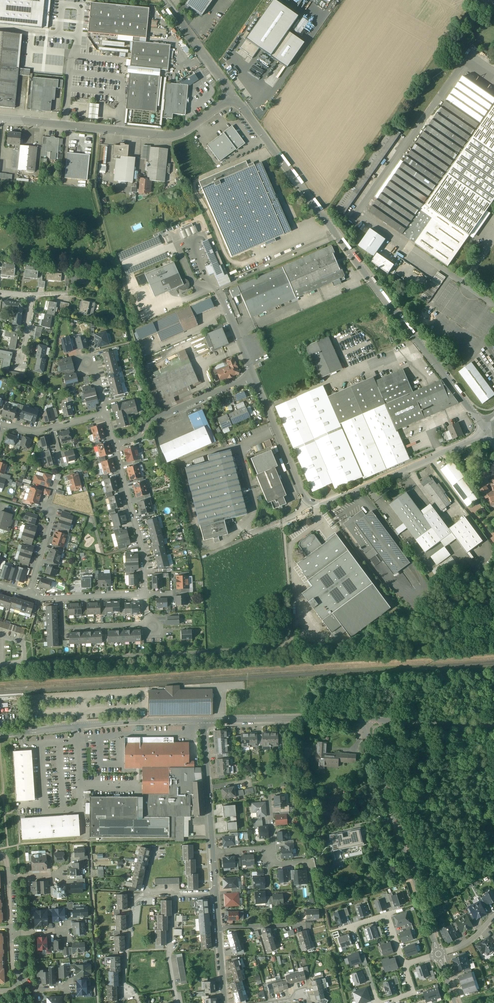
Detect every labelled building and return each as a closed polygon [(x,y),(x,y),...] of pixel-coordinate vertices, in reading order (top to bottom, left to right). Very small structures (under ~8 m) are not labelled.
[(42,29),(42,27),(45,0),(0,0),(0,25),(42,29)] [(42,27),(47,28),(50,0),(45,0),(42,27)] [(185,5),(201,16),(213,0),(188,0),(185,5)] [(272,1),(244,40),(258,49),(268,56),(285,32),(296,17),(272,1)] [(149,8),(91,3),(88,33),(133,37),(131,51),(130,67),(128,67),(127,73),(129,73),(126,104),(157,107),(160,76),(159,76),(160,70),(167,71),(170,45),(145,43),(149,8)] [(0,32),(0,107),(15,108),(18,75),(19,69),(22,35),(0,32)] [(285,32),(268,56),(286,69),(303,44),(285,32)] [(123,49),(124,42),(102,40),(101,46),(98,46),(98,50),(108,51),(107,55),(124,57),(125,52),(127,52),(127,50),(123,49)] [(258,49),(244,40),(238,49),(251,59),(258,49)] [(195,74),(179,84),(188,85),(190,86),(198,80),(195,74)] [(369,212),(402,234),(420,209),(493,103),(493,97),(464,76),(397,172),(378,199),(369,212)] [(59,81),(33,78),(30,110),(50,112),(51,100),(53,88),(56,88),(58,88),(59,81)] [(179,84),(166,83),(162,118),(172,119),(173,114),(185,115),(188,85),(179,84)] [(420,209),(432,218),(465,241),(469,235),(487,210),(493,200),(493,103),(420,209)] [(99,105),(89,104),(89,109),(88,119),(98,120),(99,110),(99,105)] [(157,107),(126,104),(126,110),(156,113),(157,107)] [(232,127),(207,146),(220,162),(244,144),(232,127)] [(393,127),(335,210),(343,216),(401,133),(393,127)] [(21,134),(8,133),(7,145),(15,146),(20,146),(21,134)] [(56,139),(55,137),(52,137),(51,138),(47,138),(47,145),(46,152),(47,153),(50,153),(56,154),(58,154),(60,139),(56,139)] [(129,146),(120,145),(120,146),(114,146),(113,156),(120,157),(118,181),(133,183),(135,158),(127,157),(129,146)] [(37,148),(20,146),(19,152),(18,161),(17,170),(35,172),(37,148)] [(145,146),(144,146),(144,147),(142,159),(143,159),(143,160),(149,160),(150,147),(151,148),(151,146),(145,146)] [(151,148),(150,147),(149,160),(149,163),(148,168),(166,170),(167,164),(168,149),(151,148)] [(89,155),(67,153),(65,178),(87,181),(89,155)] [(246,161),(199,182),(202,188),(249,168),(246,161)] [(275,195),(261,162),(254,166),(284,235),(291,232),(277,199),(276,199),(274,195),(275,195)] [(249,168),(202,188),(232,258),(284,235),(254,166),(249,168)] [(166,170),(148,168),(148,171),(147,180),(147,181),(151,181),(165,183),(166,173),(165,173),(166,170)] [(394,169),(374,197),(378,199),(397,172),(394,169)] [(147,180),(145,180),(140,180),(139,194),(144,194),(144,192),(148,192),(149,188),(151,188),(151,181),(147,181),(147,180)] [(420,209),(402,234),(414,243),(432,218),(420,209)] [(487,210),(469,235),(473,238),(491,213),(487,210)] [(465,241),(432,218),(414,243),(448,266),(465,241)] [(182,231),(180,232),(182,239),(197,232),(195,226),(193,226),(182,231)] [(386,239),(370,229),(359,246),(374,256),(386,239)] [(217,252),(213,253),(207,240),(204,241),(202,242),(211,264),(205,267),(209,276),(214,273),(216,279),(227,275),(217,252)] [(341,270),(329,275),(322,258),(334,253),(334,254),(335,254),(335,252),(332,246),(331,246),(282,267),(296,298),(333,282),(340,279),(344,277),(345,277),(345,276),(342,269),(341,269),(341,270)] [(334,253),(322,258),(329,275),(341,270),(341,269),(334,254),(334,253)] [(394,265),(377,253),(371,262),(388,274),(394,265)] [(147,273),(145,274),(155,297),(176,288),(177,289),(179,288),(180,289),(182,290),(184,290),(186,289),(188,287),(188,285),(188,283),(187,282),(185,280),(183,280),(181,280),(173,262),(156,269),(155,267),(146,271),(147,273)] [(6,268),(2,267),(1,275),(1,278),(7,278),(8,278),(8,276),(14,277),(15,269),(6,268)] [(282,267),(229,290),(232,298),(241,294),(251,318),(296,298),(282,267)] [(37,271),(26,270),(25,277),(37,278),(37,271)] [(438,272),(420,297),(428,303),(446,277),(438,272)] [(61,274),(49,273),(48,280),(60,281),(61,274)] [(138,276),(141,284),(146,282),(145,278),(146,278),(144,274),(138,276)] [(84,276),(73,275),(72,279),(72,282),(83,284),(84,284),(84,276)] [(227,275),(216,279),(220,287),(230,283),(229,280),(227,275)] [(93,277),(85,276),(84,284),(83,284),(93,285),(93,277)] [(210,298),(190,307),(194,316),(214,308),(210,298)] [(19,303),(5,301),(5,302),(4,308),(7,308),(7,309),(16,310),(15,321),(21,322),(23,303),(19,303)] [(56,304),(49,302),(47,315),(52,316),(54,316),(56,304)] [(82,302),(80,313),(87,315),(89,303),(82,302)] [(87,315),(86,315),(92,316),(95,304),(89,303),(87,315)] [(190,307),(152,323),(156,332),(160,342),(198,326),(194,316),(190,307)] [(47,315),(45,314),(43,326),(50,328),(52,316),(47,315)] [(139,340),(156,332),(152,323),(135,330),(136,333),(138,338),(139,340)] [(19,325),(12,325),(11,332),(18,333),(19,325)] [(222,328),(207,334),(214,350),(228,344),(222,328)] [(11,332),(5,331),(4,337),(11,338),(9,348),(15,350),(18,333),(11,332)] [(105,333),(95,336),(96,339),(95,340),(96,344),(97,343),(98,347),(108,344),(105,333)] [(69,337),(60,339),(60,340),(64,353),(64,354),(73,351),(72,348),(69,339),(69,337)] [(84,337),(76,339),(76,341),(78,347),(79,350),(87,348),(84,337)] [(328,337),(305,347),(319,379),(343,369),(328,337)] [(46,347),(39,346),(37,358),(38,359),(44,360),(45,355),(46,347)] [(0,350),(0,357),(4,357),(3,365),(3,366),(2,369),(9,371),(11,356),(12,356),(12,353),(0,350)] [(153,373),(155,378),(190,364),(184,350),(177,353),(179,358),(169,362),(171,365),(153,373)] [(103,354),(102,354),(104,359),(115,357),(113,351),(103,354)] [(115,357),(104,359),(105,365),(116,362),(115,357)] [(44,360),(38,359),(35,371),(43,372),(45,360),(44,360)] [(71,361),(63,363),(60,363),(62,372),(67,370),(73,369),(71,360),(71,361)] [(116,362),(105,365),(107,370),(118,367),(116,362)] [(471,362),(459,372),(482,404),(493,395),(493,393),(471,362)] [(234,363),(228,366),(229,366),(229,367),(222,370),(223,371),(219,372),(221,378),(225,377),(226,379),(228,378),(228,379),(233,377),(232,376),(235,374),(237,375),(239,372),(237,371),(236,368),(237,368),(235,363),(234,363)] [(155,378),(153,380),(157,389),(161,398),(170,394),(186,387),(184,382),(196,377),(190,364),(155,378)] [(118,367),(107,370),(108,375),(118,373),(119,373),(118,367)] [(403,369),(376,381),(386,404),(413,392),(403,369)] [(153,380),(155,378),(153,373),(153,372),(146,375),(145,375),(148,382),(153,380)] [(118,373),(108,375),(107,375),(108,381),(119,378),(118,373)] [(66,377),(64,377),(66,386),(78,383),(76,374),(74,375),(66,377)] [(196,377),(184,382),(186,387),(193,384),(194,386),(201,383),(198,376),(196,377)] [(119,378),(108,381),(110,386),(121,383),(119,378)] [(374,378),(329,398),(340,424),(363,414),(386,404),(376,381),(374,378)] [(157,389),(153,380),(148,382),(152,391),(157,389)] [(413,392),(386,404),(397,430),(459,403),(442,380),(413,392)] [(121,383),(110,386),(111,391),(122,388),(121,383)] [(323,386),(296,398),(333,483),(336,489),(363,477),(340,424),(329,398),(323,386)] [(122,388),(111,391),(112,397),(115,396),(124,394),(122,388)] [(91,390),(84,391),(85,399),(96,396),(94,389),(91,390)] [(161,398),(157,389),(152,391),(150,391),(155,402),(161,400),(162,400),(161,398)] [(244,391),(234,395),(236,401),(246,397),(244,391)] [(174,403),(170,394),(161,398),(162,400),(161,400),(164,407),(174,403)] [(96,396),(85,399),(87,406),(95,404),(98,403),(96,396)] [(296,398),(275,407),(312,492),(333,483),(296,398)] [(117,404),(111,406),(113,413),(115,412),(119,428),(130,426),(127,415),(133,414),(137,413),(134,401),(117,405),(117,404)] [(68,404),(61,406),(64,418),(72,416),(70,406),(69,403),(68,404)] [(386,404),(363,414),(387,469),(410,459),(397,430),(386,404)] [(5,405),(4,409),(2,415),(5,416),(5,417),(7,418),(11,407),(5,405)] [(11,407),(7,418),(10,419),(10,418),(13,419),(15,413),(17,409),(16,409),(11,407)] [(245,407),(227,415),(231,425),(250,417),(245,407)] [(24,409),(23,408),(21,415),(20,418),(27,421),(31,409),(27,408),(26,409),(24,409)] [(51,408),(47,409),(43,416),(44,417),(42,421),(45,423),(55,420),(54,418),(52,409),(51,408)] [(35,410),(31,409),(27,421),(34,423),(36,419),(37,413),(35,412),(35,410)] [(202,410),(188,416),(195,431),(160,446),(167,463),(216,442),(202,410)] [(387,469),(363,414),(340,424),(363,477),(364,479),(387,469)] [(227,415),(217,419),(222,429),(231,425),(227,415)] [(458,423),(448,428),(449,431),(440,435),(444,443),(453,439),(462,435),(458,423)] [(94,428),(91,428),(93,435),(103,432),(103,430),(102,430),(101,426),(94,428)] [(69,431),(60,433),(62,442),(71,439),(69,433),(69,431)] [(103,432),(93,435),(94,441),(104,438),(103,434),(104,434),(103,432)] [(16,437),(7,434),(5,443),(14,446),(16,439),(16,437)] [(48,436),(40,439),(42,448),(51,445),(48,436)] [(31,440),(23,437),(21,441),(20,446),(29,449),(31,440)] [(102,445),(97,446),(98,447),(99,452),(109,449),(108,443),(102,445)] [(134,448),(124,451),(126,456),(138,453),(136,448),(134,448)] [(109,449),(99,452),(100,457),(104,456),(111,454),(109,449)] [(230,450),(207,456),(209,462),(185,468),(200,527),(224,520),(247,514),(230,450)] [(271,450),(251,459),(257,475),(274,467),(274,468),(277,467),(271,450)] [(73,451),(65,453),(67,462),(75,460),(73,451)] [(138,453),(126,456),(127,462),(134,460),(139,459),(138,453)] [(51,456),(46,457),(49,467),(57,464),(55,455),(51,456)] [(106,462),(101,463),(102,463),(103,469),(114,466),(113,464),(112,460),(106,462)] [(452,461),(441,470),(447,478),(451,474),(457,483),(462,479),(474,496),(477,494),(452,461)] [(114,466),(103,469),(104,474),(107,474),(115,472),(114,467),(114,466)] [(134,467),(128,468),(128,471),(129,474),(139,471),(138,466),(134,467)] [(274,468),(274,467),(257,475),(256,475),(267,503),(283,497),(286,496),(274,468)] [(139,471),(129,474),(129,477),(130,477),(131,480),(137,478),(141,477),(139,471)] [(74,473),(72,474),(72,475),(67,477),(68,481),(69,481),(70,484),(80,481),(78,474),(75,475),(74,473)] [(52,476),(44,474),(43,478),(35,476),(33,482),(49,487),(52,476)] [(457,483),(451,474),(447,478),(453,486),(457,483)] [(0,476),(0,477),(0,479),(5,481),(4,484),(7,484),(9,479),(0,476)] [(451,504),(433,480),(432,481),(429,476),(420,483),(424,488),(442,511),(451,504)] [(108,480),(104,481),(106,486),(117,484),(116,482),(114,478),(108,480)] [(453,486),(468,506),(477,499),(474,496),(462,479),(457,483),(453,486)] [(80,481),(70,484),(71,486),(70,487),(71,491),(76,490),(76,491),(79,490),(78,489),(82,488),(80,481)] [(140,484),(134,485),(135,488),(134,488),(135,491),(146,488),(144,483),(140,484)] [(117,484),(106,486),(107,492),(111,491),(118,490),(116,485),(117,485),(117,484)] [(486,486),(480,491),(486,498),(491,497),(490,494),(491,494),(486,486)] [(41,492),(31,488),(29,494),(39,498),(41,492)] [(146,488),(135,491),(136,494),(137,497),(144,495),(147,494),(146,488)] [(406,493),(390,505),(404,523),(408,528),(416,540),(433,528),(424,516),(406,493)] [(39,498),(29,494),(27,500),(27,501),(32,502),(38,504),(39,498)] [(113,497),(109,498),(110,504),(121,501),(121,500),(120,500),(119,495),(113,497)] [(283,497),(276,500),(279,507),(281,506),(286,504),(283,497)] [(145,501),(138,503),(139,506),(140,509),(150,506),(149,500),(145,501)] [(279,507),(276,500),(270,502),(273,509),(279,507)] [(121,501),(110,504),(112,509),(112,510),(114,509),(122,507),(121,503),(121,501)] [(150,506),(140,509),(140,511),(141,511),(141,514),(148,513),(152,512),(152,511),(150,506)] [(449,529),(434,508),(424,516),(433,528),(442,540),(452,533),(449,529)] [(362,511),(344,524),(346,528),(354,522),(355,524),(366,516),(362,511)] [(366,516),(355,524),(354,522),(346,528),(366,554),(374,549),(378,554),(394,575),(410,563),(372,511),(366,516)] [(0,512),(0,528),(3,529),(5,528),(9,529),(10,524),(9,524),(11,516),(4,514),(4,513),(0,512)] [(37,516),(27,513),(24,519),(28,520),(35,523),(37,516)] [(116,515),(111,516),(113,521),(125,518),(125,515),(124,516),(123,513),(116,515)] [(62,514),(60,520),(71,524),(73,517),(70,517),(62,514)] [(465,516),(449,529),(452,533),(456,538),(467,553),(483,541),(465,516)] [(125,518),(113,521),(114,527),(119,526),(126,524),(125,521),(126,521),(125,518)] [(157,518),(146,521),(148,526),(159,523),(158,519),(158,518),(157,518)] [(71,524),(60,520),(58,526),(58,527),(69,530),(71,524)] [(224,520),(200,527),(204,541),(218,537),(227,534),(224,520)] [(159,523),(148,526),(149,531),(160,529),(159,523)] [(408,528),(404,523),(394,531),(398,535),(400,534),(408,528)] [(29,527),(25,526),(23,532),(34,536),(36,529),(35,529),(29,527)] [(433,528),(416,540),(425,553),(442,540),(433,528)] [(160,529),(149,531),(151,537),(162,534),(162,533),(160,529)] [(122,531),(115,533),(116,533),(117,540),(128,537),(126,530),(122,531)] [(34,536),(23,532),(21,539),(31,542),(32,542),(34,536)] [(59,533),(56,532),(54,538),(65,541),(66,536),(66,535),(59,533)] [(456,538),(452,533),(442,540),(446,546),(456,538)] [(162,534),(151,537),(152,542),(163,539),(162,535),(162,534)] [(306,557),(296,564),(309,581),(349,551),(337,534),(322,545),(306,557)] [(306,539),(304,540),(304,541),(303,541),(302,540),(299,543),(298,546),(306,557),(322,545),(314,535),(310,534),(307,537),(308,538),(307,539),(306,539)] [(128,537),(117,540),(119,546),(119,547),(126,545),(130,544),(128,537)] [(65,541),(54,538),(52,544),(56,545),(63,547),(65,541)] [(163,539),(152,542),(153,547),(163,545),(164,545),(165,545),(163,539)] [(163,545),(153,547),(152,547),(154,553),(165,550),(165,549),(164,545),(163,545)] [(25,547),(22,546),(20,553),(31,556),(33,549),(32,549),(25,547)] [(445,547),(431,557),(437,565),(451,555),(445,547)] [(57,551),(51,549),(49,555),(60,558),(61,553),(57,551)] [(374,549),(366,554),(370,560),(376,555),(378,554),(374,549)] [(165,550),(154,553),(155,558),(166,555),(165,551),(165,550)] [(349,551),(309,581),(313,586),(303,594),(323,621),(373,584),(349,551)] [(29,562),(31,556),(20,553),(18,559),(20,560),(28,562),(29,562)] [(60,558),(49,555),(47,561),(54,563),(58,564),(60,558)] [(166,555),(155,558),(157,564),(168,561),(166,555)] [(376,555),(370,560),(375,566),(381,562),(376,555)] [(168,561),(157,564),(158,569),(159,569),(169,566),(169,565),(168,561)] [(8,580),(8,579),(12,568),(4,566),(3,571),(0,578),(8,580)] [(56,570),(47,567),(45,573),(55,576),(56,570)] [(15,580),(19,570),(12,568),(8,579),(15,581),(15,580)] [(26,575),(27,571),(19,568),(19,570),(15,580),(23,583),(26,575)] [(86,579),(81,579),(81,580),(81,584),(81,588),(91,588),(91,584),(93,584),(92,575),(86,576),(86,579)] [(134,575),(129,575),(129,576),(129,585),(138,585),(138,575),(134,575)] [(153,577),(152,577),(153,589),(161,588),(161,577),(153,577)] [(46,579),(42,578),(39,587),(49,590),(52,581),(46,579)] [(373,584),(323,621),(332,633),(342,626),(351,638),(391,608),(373,584)] [(179,596),(175,597),(176,600),(174,601),(176,602),(176,605),(186,605),(186,602),(187,600),(186,599),(185,596),(179,596)] [(12,598),(7,597),(4,607),(8,609),(9,609),(10,608),(9,608),(12,598)] [(18,599),(13,597),(12,598),(9,608),(10,608),(15,610),(18,599)] [(23,601),(18,599),(15,610),(20,611),(23,601)] [(167,599),(157,599),(157,607),(167,607),(167,599)] [(29,602),(23,601),(20,611),(25,613),(29,602)] [(34,604),(29,602),(25,613),(29,614),(31,615),(32,611),(34,605),(34,604)] [(166,621),(166,625),(179,625),(179,620),(179,617),(173,617),(167,617),(168,621),(166,621)] [(191,630),(181,630),(181,639),(192,639),(191,630)] [(178,685),(166,686),(166,691),(160,691),(155,691),(154,691),(149,691),(148,691),(149,716),(152,716),(156,716),(161,716),(162,716),(167,716),(168,716),(173,716),(179,715),(179,716),(179,715),(185,715),(185,716),(185,715),(190,715),(191,715),(196,715),(197,715),(201,715),(202,715),(206,715),(207,715),(211,715),(212,715),(212,709),(212,708),(212,703),(212,702),(211,696),(212,696),(211,696),(211,690),(212,690),(211,690),(207,690),(206,690),(201,690),(196,690),(190,690),(185,690),(184,690),(179,691),(178,685)] [(220,731),(214,731),(214,739),(227,738),(226,737),(226,730),(220,731)] [(189,743),(179,743),(173,743),(173,737),(124,737),(125,768),(142,768),(145,768),(189,768),(189,763),(189,743)] [(227,738),(214,739),(215,746),(227,745),(227,738)] [(327,743),(318,742),(317,755),(316,761),(320,761),(320,763),(319,763),(319,772),(325,772),(325,766),(332,766),(332,763),(339,764),(339,762),(340,754),(340,753),(335,753),(335,754),(327,754),(327,743)] [(227,745),(215,746),(215,754),(217,754),(222,753),(228,753),(227,746),(227,745)] [(31,750),(13,751),(16,802),(35,800),(31,750)] [(349,754),(340,754),(339,762),(348,762),(349,754)] [(357,755),(349,754),(348,762),(356,763),(357,755)] [(217,760),(216,760),(217,767),(229,766),(228,766),(228,759),(217,760)] [(229,766),(217,767),(217,775),(218,775),(224,774),(229,774),(229,767),(229,766)] [(189,768),(145,768),(145,794),(142,794),(142,795),(194,795),(194,782),(194,773),(194,768),(189,768)] [(229,786),(225,786),(226,788),(222,789),(224,799),(227,798),(229,798),(235,797),(235,792),(234,787),(230,788),(229,786)] [(194,795),(142,795),(142,797),(142,817),(175,817),(184,816),(190,817),(194,817),(194,816),(194,803),(194,797),(194,795)] [(284,796),(274,797),(275,804),(274,804),(275,807),(280,806),(286,806),(285,800),(284,800),(284,796)] [(135,797),(90,797),(90,802),(90,803),(85,803),(85,808),(85,814),(90,814),(90,832),(90,838),(175,838),(175,827),(175,817),(142,817),(134,817),(135,797)] [(142,797),(135,797),(134,817),(142,817),(142,797)] [(204,802),(194,803),(194,816),(197,816),(197,817),(199,817),(199,816),(205,815),(204,802)] [(252,811),(252,817),(261,817),(266,816),(265,803),(252,804),(252,806),(252,807),(252,808),(252,809),(252,810),(253,811),(252,811)] [(235,805),(222,806),(223,817),(230,817),(236,816),(235,805)] [(280,816),(276,816),(276,824),(286,823),(285,815),(280,816)] [(79,816),(21,820),(22,840),(80,836),(79,816)] [(175,817),(175,827),(183,827),(184,816),(175,817)] [(230,822),(226,823),(227,831),(237,830),(236,822),(230,822)] [(183,827),(175,827),(175,838),(175,840),(175,842),(183,842),(183,839),(183,827)] [(263,827),(259,827),(259,828),(260,838),(268,838),(267,827),(263,827)] [(364,845),(361,829),(348,831),(349,836),(344,837),(343,832),(330,835),(333,851),(364,845)] [(286,831),(277,832),(278,841),(284,841),(287,841),(286,831)] [(229,836),(222,837),(223,846),(235,845),(234,836),(229,836)] [(185,860),(193,860),(192,845),(182,845),(183,860),(185,860)] [(150,849),(145,848),(145,847),(144,847),(140,846),(138,855),(143,856),(148,857),(150,849)] [(84,849),(74,849),(75,857),(80,857),(84,856),(84,849)] [(285,849),(281,850),(281,858),(292,857),(292,849),(285,849)] [(64,853),(54,853),(55,862),(64,862),(64,853)] [(148,857),(143,856),(138,855),(136,863),(141,864),(146,865),(147,865),(148,857)] [(253,855),(242,856),(242,865),(246,865),(246,866),(251,866),(251,864),(254,864),(253,855)] [(231,857),(226,857),(226,858),(223,858),(223,868),(235,867),(234,862),(234,857),(231,857)] [(193,860),(185,860),(186,875),(188,875),(196,874),(195,860),(193,860)] [(146,865),(141,864),(136,863),(135,863),(134,871),(139,872),(144,873),(146,865)] [(286,869),(278,870),(279,874),(279,878),(279,882),(287,881),(286,872),(286,869)] [(144,873),(139,872),(134,871),(132,879),(137,880),(142,881),(144,873)] [(296,871),(296,875),(294,875),(294,879),(294,884),(306,883),(305,871),(301,872),(301,871),(296,871)] [(196,874),(188,875),(188,889),(198,889),(197,874),(196,874)] [(237,878),(223,879),(224,888),(231,888),(238,887),(237,878)] [(260,878),(253,879),(254,887),(264,886),(264,878),(260,878)] [(142,881),(137,880),(132,879),(131,883),(130,887),(135,888),(141,889),(142,881)] [(59,885),(57,883),(55,885),(55,888),(54,888),(53,888),(54,895),(54,897),(64,896),(64,890),(64,888),(59,888),(59,885)] [(77,883),(71,884),(71,893),(82,892),(82,883),(77,883)] [(486,894),(487,895),(491,902),(491,903),(493,902),(493,890),(486,894)] [(264,892),(255,893),(256,899),(255,900),(255,903),(261,903),(261,902),(265,901),(265,897),(264,892)] [(231,894),(224,894),(225,906),(226,906),(228,906),(239,905),(238,893),(231,894)] [(385,904),(390,902),(388,893),(382,895),(383,899),(385,904)] [(392,896),(396,906),(405,903),(402,893),(393,896),(392,896)] [(127,894),(117,895),(117,910),(119,909),(127,909),(127,894)] [(282,894),(272,895),(273,904),(283,904),(282,894)] [(491,902),(487,895),(481,898),(482,900),(485,905),(491,902)] [(383,899),(376,902),(379,912),(387,909),(385,904),(383,899)] [(207,900),(198,900),(199,915),(208,914),(207,900)] [(161,915),(167,915),(171,915),(171,901),(161,901),(161,915)] [(480,901),(474,904),(481,917),(486,914),(483,908),(480,901)] [(366,904),(356,908),(359,918),(369,915),(368,910),(366,904)] [(481,917),(474,904),(469,907),(472,913),(476,919),(481,917)] [(317,910),(306,910),(307,919),(310,919),(310,920),(311,920),(311,919),(313,919),(318,919),(317,910)] [(243,911),(224,912),(225,920),(228,920),(228,921),(232,920),(243,919),(243,911)] [(339,913),(335,914),(336,917),(335,917),(337,921),(338,925),(346,922),(345,917),(343,911),(339,912),(339,913)] [(199,915),(198,915),(200,935),(210,934),(210,926),(210,925),(210,922),(209,922),(209,914),(208,914),(199,915)] [(403,914),(394,917),(398,927),(405,925),(411,923),(408,916),(404,917),(403,914)] [(466,914),(461,917),(467,929),(473,927),(469,920),(466,914)] [(119,916),(115,916),(116,930),(119,930),(126,930),(125,915),(119,916)] [(167,915),(161,915),(158,915),(158,930),(166,930),(167,930),(167,915)] [(461,917),(456,920),(459,926),(462,932),(467,929),(461,917)] [(78,923),(74,923),(74,934),(85,933),(84,923),(78,923)] [(372,926),(364,929),(367,937),(369,941),(380,937),(379,936),(377,928),(376,926),(372,927),(372,926)] [(452,926),(445,929),(444,929),(442,930),(441,931),(443,934),(444,935),(446,937),(445,939),(447,942),(448,942),(450,941),(451,939),(450,939),(455,936),(453,933),(455,932),(455,931),(452,926)] [(166,930),(158,930),(156,930),(156,945),(166,945),(166,930)] [(305,930),(297,933),(299,939),(307,937),(305,930)] [(407,931),(400,934),(402,942),(413,939),(411,930),(407,931)] [(263,934),(262,934),(264,940),(272,938),(270,932),(263,934)] [(235,933),(227,935),(229,941),(237,939),(235,933)] [(210,934),(200,935),(202,949),(211,949),(210,934)] [(348,934),(340,937),(338,937),(342,948),(352,945),(348,934)] [(490,935),(485,939),(485,941),(486,940),(488,944),(492,945),(493,943),(493,941),(491,937),(490,935)] [(120,936),(114,937),(115,951),(118,951),(124,951),(124,936),(120,936)] [(307,937),(299,939),(300,945),(309,942),(307,937)] [(46,938),(38,938),(38,949),(39,949),(40,951),(43,950),(43,949),(46,949),(46,945),(46,938)] [(272,938),(264,940),(265,946),(274,944),(272,938)] [(237,939),(229,941),(230,947),(239,945),(237,939)] [(62,940),(54,940),(55,950),(62,950),(62,940)] [(488,944),(486,940),(485,941),(483,943),(482,941),(476,945),(479,949),(479,950),(482,954),(485,952),(487,952),(489,954),(493,951),(493,947),(492,945),(488,944)] [(309,942),(300,945),(302,951),(311,949),(309,942)] [(84,943),(72,943),(72,947),(73,952),(85,952),(84,943)] [(381,946),(384,955),(393,952),(390,943),(385,945),(381,946)] [(274,944),(265,946),(267,952),(276,950),(274,944)] [(239,945),(230,947),(232,953),(237,952),(241,951),(239,945)] [(411,946),(404,948),(407,956),(418,953),(415,945),(411,946)] [(359,953),(349,956),(351,966),(361,962),(360,956),(359,953)] [(460,957),(453,959),(455,965),(468,961),(466,955),(460,957)] [(182,956),(177,957),(181,981),(186,980),(182,956)] [(112,958),(110,958),(110,965),(110,972),(118,972),(120,972),(119,957),(112,958)] [(384,962),(387,971),(397,968),(395,959),(389,961),(384,962)] [(468,961),(455,965),(457,971),(463,969),(470,966),(468,961)] [(425,965),(416,968),(420,979),(429,976),(427,971),(425,965)] [(361,971),(352,974),(356,985),(364,983),(361,971)] [(118,972),(110,972),(108,972),(109,986),(116,986),(118,986),(118,972)] [(322,972),(316,974),(317,977),(314,977),(315,981),(320,980),(324,979),(322,972)] [(465,975),(459,976),(462,985),(474,981),(471,973),(465,975)] [(202,982),(201,982),(202,987),(204,987),(205,992),(205,993),(215,992),(214,981),(202,982)] [(393,981),(385,984),(386,987),(384,988),(386,992),(387,992),(388,996),(397,993),(394,985),(393,981)] [(474,981),(462,985),(465,993),(471,992),(475,990),(476,990),(474,981)] [(116,986),(109,986),(106,986),(107,1001),(117,1001),(116,986)] [(438,988),(424,993),(427,1002),(441,997),(438,988)] [(367,989),(353,993),(357,1002),(364,1002),(371,1001),(367,989)]
